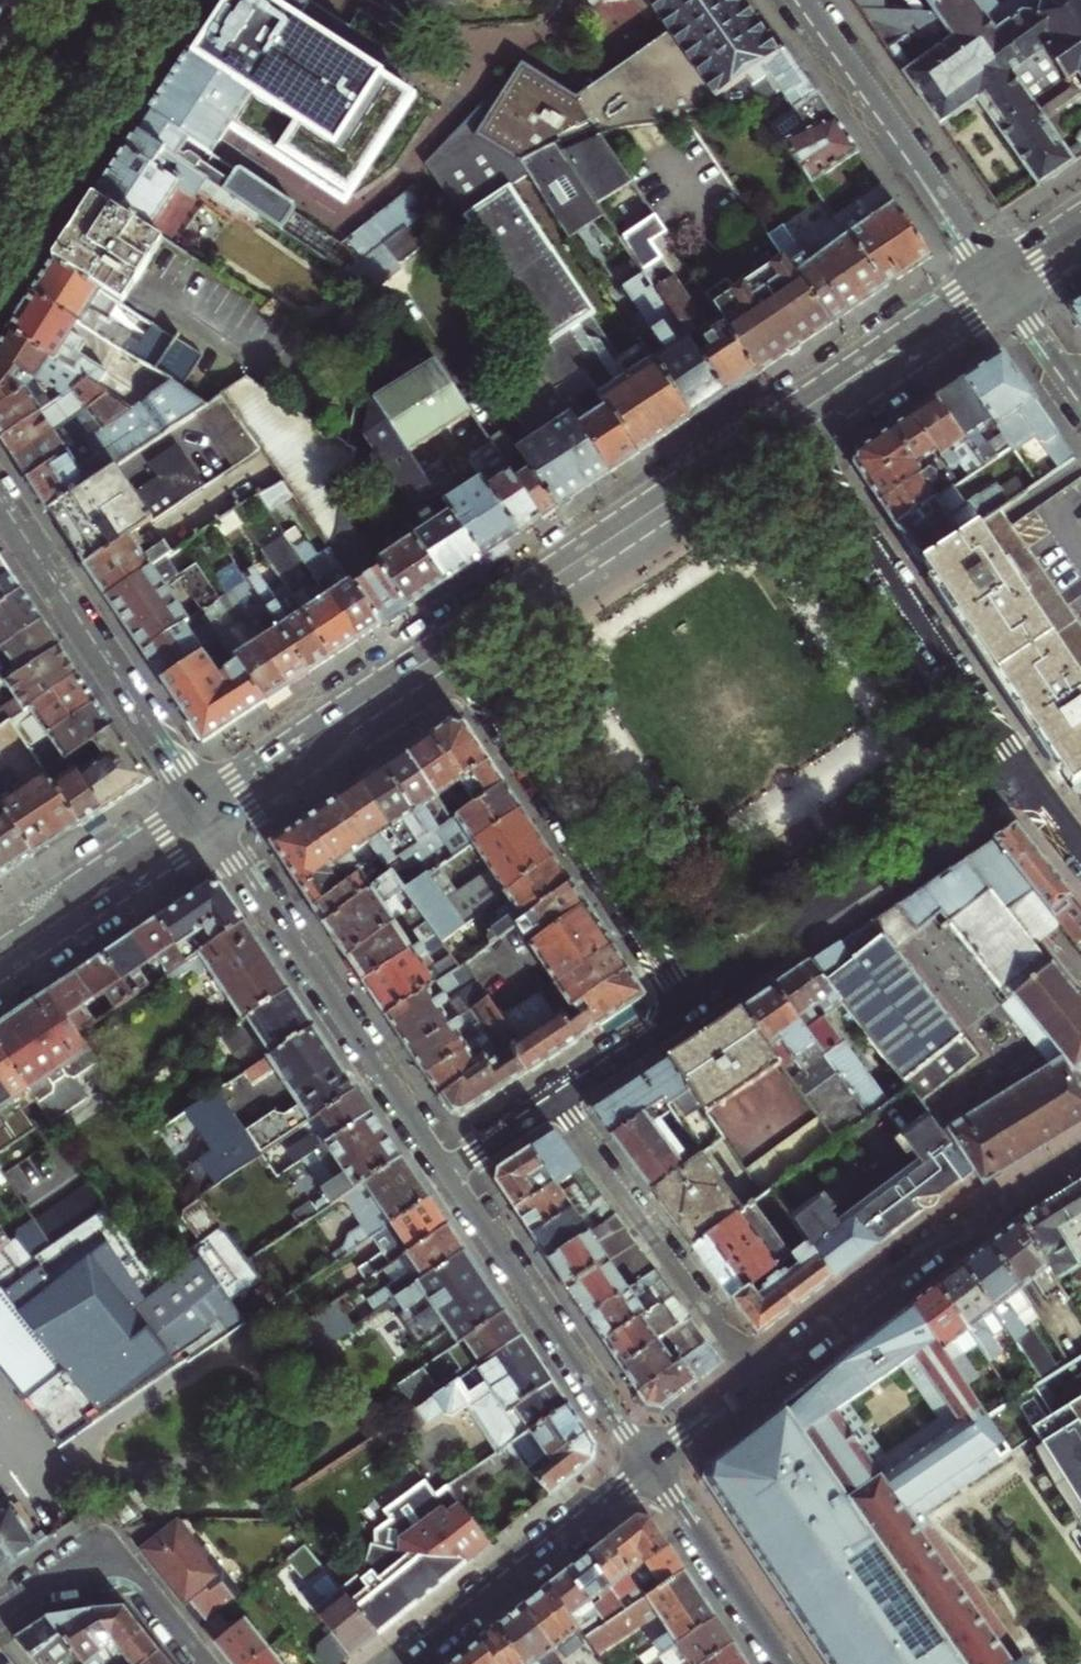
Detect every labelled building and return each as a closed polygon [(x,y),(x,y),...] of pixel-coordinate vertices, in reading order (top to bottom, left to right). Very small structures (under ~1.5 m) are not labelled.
[(5,10),(12,0),(0,0),(0,18),(5,10)] [(350,54),(386,0),(266,0),(350,54)] [(786,50),(774,32),(767,37),(740,0),(649,0),(676,38),(582,103),(528,69),(482,140),(520,164),(557,149),(592,134),(595,139),(688,124),(682,115),(719,109),(717,98),(739,83),(786,50)] [(942,47),(952,39),(934,14),(881,11),(882,0),(850,0),(883,48),(904,34),(905,33),(942,47)] [(894,63),(940,128),(978,101),(1039,188),(1080,159),(1080,130),(1077,133),(1075,140),(1078,145),(1066,153),(1044,121),(1080,96),(1080,0),(1007,0),(999,6),(994,0),(924,0),(934,14),(952,39),(942,47),(911,68),(896,46),(900,44),(901,45),(903,46),(906,45),(907,44),(908,42),(908,39),(904,34),(883,48),(887,53),(894,63)] [(246,89),(266,60),(221,31),(202,60),(246,89)] [(771,127),(813,187),(838,169),(859,154),(811,85),(786,50),(739,83),(754,104),(757,108),(780,92),(794,112),(771,127)] [(266,133),(278,114),(263,103),(187,54),(169,81),(148,113),(212,156),(224,139),(235,146),(239,141),(249,147),(261,129),(266,133)] [(754,104),(739,83),(717,98),(719,109),(754,104)] [(212,156),(148,113),(142,123),(136,133),(199,176),(212,156)] [(199,176),(136,133),(114,167),(94,197),(163,242),(177,250),(205,206),(195,200),(200,192),(235,215),(242,212),(255,221),(259,215),(225,193),(199,176)] [(618,172),(595,139),(592,134),(557,149),(596,208),(628,186),(618,172)] [(531,356),(540,370),(610,474),(627,463),(666,437),(693,419),(653,361),(641,342),(618,357),(590,315),(592,313),(509,191),(529,178),(520,164),(482,140),(476,149),(456,136),(425,170),(545,346),(531,356)] [(602,216),(596,208),(557,149),(520,164),(529,178),(570,238),(602,216)] [(850,188),(838,169),(813,187),(825,205),(850,188)] [(225,193),(259,215),(293,237),(305,219),(294,212),(294,206),(276,195),(271,196),(260,189),(260,184),(242,172),(238,173),(231,183),(225,193)] [(836,220),(885,290),(910,273),(933,258),(882,186),(835,218),(836,220)] [(163,242),(94,197),(83,215),(62,247),(57,254),(52,262),(111,299),(122,306),(126,299),(163,242)] [(617,239),(725,398),(741,387),(758,375),(723,325),(710,333),(649,244),(661,235),(649,217),(617,239)] [(778,251),(831,326),(859,308),(885,290),(836,220),(812,236),(804,224),(791,232),(796,240),(778,251)] [(667,352),(653,361),(693,419),(710,408),(719,401),(725,398),(617,239),(605,221),(587,233),(667,352)] [(364,262),(348,274),(371,290),(399,270),(384,248),(364,262)] [(723,325),(758,375),(768,369),(785,357),(791,358),(795,355),(800,352),(801,346),(804,345),(831,326),(778,251),(777,250),(742,273),(735,278),(705,298),(723,325)] [(111,299),(52,262),(42,279),(31,294),(93,334),(154,374),(164,358),(100,316),(111,299)] [(8,331),(62,366),(88,382),(110,397),(132,411),(149,401),(79,357),(93,334),(31,294),(22,309),(8,331)] [(1070,310),(1080,326),(1080,303),(1070,310)] [(8,331),(0,343),(0,407),(62,366),(8,331)] [(176,340),(164,358),(154,374),(172,385),(180,390),(203,357),(176,340)] [(963,382),(1011,448),(1036,484),(1074,459),(1039,409),(1004,359),(999,358),(990,364),(963,382)] [(438,365),(377,405),(411,454),(452,427),(464,445),(460,447),(462,450),(469,463),(493,447),(490,443),(438,365)] [(88,382),(62,366),(0,407),(0,440),(62,399),(68,396),(88,382)] [(493,447),(542,520),(553,513),(586,491),(610,474),(540,370),(517,385),(524,397),(509,407),(532,440),(518,450),(506,432),(490,443),(493,447)] [(340,508),(355,452),(347,447),(246,380),(243,382),(223,395),(262,452),(275,472),(250,488),(259,501),(261,500),(283,484),(291,495),(329,552),(340,508)] [(88,382),(68,396),(81,416),(87,412),(110,397),(88,382)] [(937,400),(977,458),(984,467),(1011,448),(963,382),(949,391),(937,400)] [(81,445),(27,481),(40,501),(48,513),(117,466),(198,412),(206,407),(180,390),(172,385),(149,401),(132,411),(103,431),(81,445)] [(262,452),(223,395),(206,407),(198,412),(236,469),(262,452)] [(110,397),(87,412),(103,431),(132,411),(110,397)] [(62,399),(0,440),(0,441),(8,452),(13,461),(68,425),(76,419),(62,399)] [(911,417),(922,432),(938,456),(942,462),(948,470),(956,474),(957,464),(965,467),(977,458),(937,400),(924,408),(911,417)] [(410,531),(446,584),(466,571),(483,560),(425,475),(411,454),(377,405),(360,401),(347,447),(355,452),(410,531)] [(880,504),(927,472),(932,469),(921,452),(911,459),(902,445),(922,432),(911,417),(883,435),(858,452),(855,466),(871,490),(880,504)] [(81,445),(68,425),(13,461),(20,471),(27,481),(81,445)] [(117,466),(48,513),(76,554),(86,568),(132,538),(206,489),(179,447),(151,466),(160,478),(136,494),(117,466)] [(493,447),(469,463),(480,480),(518,536),(533,526),(542,520),(493,447)] [(942,462),(938,456),(933,460),(937,466),(942,462)] [(518,536),(480,480),(460,493),(440,464),(425,475),(483,560),(503,546),(518,536)] [(896,527),(952,489),(958,485),(955,481),(950,484),(949,482),(940,483),(932,479),(927,472),(880,504),(891,520),(896,527)] [(955,480),(955,481),(958,485),(972,475),(970,472),(963,476),(960,476),(955,480)] [(283,484),(261,500),(268,510),(291,495),(283,484)] [(920,564),(977,525),(1009,504),(996,485),(977,498),(976,497),(964,505),(952,489),(896,527),(911,551),(920,564)] [(132,538),(86,568),(100,590),(108,602),(194,544),(215,530),(224,524),(212,507),(142,553),(132,538)] [(340,508),(329,552),(381,628),(397,617),(409,609),(373,556),(340,508)] [(224,524),(215,530),(223,544),(247,528),(238,515),(224,524)] [(977,525),(920,564),(948,606),(1000,682),(1073,790),(1080,784),(1080,674),(977,525)] [(446,584),(410,531),(373,556),(409,609),(431,594),(446,584)] [(292,547),(318,585),(357,644),(371,635),(381,628),(329,552),(318,559),(311,548),(307,546),(302,549),(298,543),(292,547)] [(228,596),(194,544),(108,602),(130,635),(143,655),(184,627),(188,624),(185,620),(191,615),(209,609),(211,609),(214,607),(218,604),(228,597),(228,596)] [(25,594),(2,561),(0,558),(0,611),(25,594)] [(273,568),(287,588),(334,659),(346,651),(357,644),(318,585),(305,594),(284,561),(273,568)] [(253,588),(311,675),(323,667),(334,659),(287,588),(275,596),(259,571),(253,574),(260,584),(253,588)] [(228,597),(244,621),(289,689),(302,681),(311,675),(253,588),(260,584),(253,574),(247,579),(249,582),(228,596),(228,597)] [(45,625),(37,613),(25,594),(0,611),(0,655),(45,625)] [(213,615),(218,612),(214,607),(211,609),(209,609),(213,615)] [(213,615),(207,619),(223,642),(266,704),(280,695),(289,689),(244,621),(230,631),(218,612),(213,615)] [(187,632),(184,627),(143,655),(154,671),(162,682),(223,642),(207,619),(187,632)] [(62,650),(55,640),(45,625),(0,655),(0,671),(12,663),(21,677),(62,650)] [(266,704),(223,642),(162,682),(187,720),(204,746),(238,723),(266,704)] [(80,677),(73,667),(62,650),(21,677),(7,687),(17,702),(0,713),(0,732),(12,724),(80,677)] [(80,677),(12,724),(30,751),(98,704),(92,694),(80,677)] [(69,761),(116,729),(110,720),(98,704),(30,751),(47,776),(69,761)] [(34,857),(65,837),(81,826),(47,776),(30,751),(12,724),(0,732),(0,806),(34,857)] [(467,727),(451,724),(441,730),(430,738),(470,800),(465,804),(469,810),(506,786),(467,727)] [(150,781),(116,729),(69,761),(103,812),(129,795),(150,781)] [(470,800),(430,738),(416,747),(407,753),(437,800),(450,791),(464,814),(469,810),(465,804),(470,800)] [(437,800),(407,753),(396,760),(384,769),(429,837),(444,828),(441,823),(437,826),(425,807),(437,800)] [(94,818),(103,812),(69,761),(47,776),(81,826),(94,818)] [(429,837),(384,769),(372,776),(361,784),(391,830),(404,821),(414,836),(410,839),(415,847),(416,846),(429,837)] [(391,830),(361,784),(349,792),(337,800),(386,866),(397,859),(400,857),(396,850),(391,853),(383,842),(379,838),(391,830)] [(1073,790),(1072,791),(1080,801),(1080,784),(1073,790)] [(453,859),(472,846),(523,812),(517,803),(506,786),(469,810),(464,814),(444,828),(429,837),(416,846),(419,850),(423,852),(424,851),(428,858),(445,846),(453,859)] [(386,866),(337,800),(322,810),(306,821),(348,885),(363,874),(375,865),(380,871),(386,866)] [(21,866),(34,857),(0,806),(0,880),(21,866)] [(439,940),(482,910),(555,860),(545,846),(523,812),(472,846),(490,873),(446,903),(440,894),(444,891),(432,873),(414,885),(405,892),(416,907),(423,917),(425,921),(435,934),(439,940)] [(348,885),(306,821),(289,832),(271,845),(314,910),(348,885)] [(1075,948),(1080,943),(1080,907),(1075,899),(1017,826),(1004,834),(993,841),(1034,894),(1060,928),(1075,948)] [(976,1173),(982,1187),(1080,1126),(1080,1002),(1052,965),(1050,966),(1035,948),(1008,913),(1034,894),(993,841),(931,883),(872,922),(894,949),(939,915),(949,927),(1007,1000),(1001,1004),(1049,1067),(948,1129),(976,1173)] [(414,885),(397,859),(386,866),(393,875),(405,892),(414,885)] [(488,945),(514,927),(572,885),(564,873),(555,860),(482,910),(491,924),(488,932),(490,935),(484,939),(488,945)] [(348,885),(314,910),(321,919),(325,926),(373,890),(363,874),(348,885)] [(393,875),(373,890),(325,926),(341,950),(347,960),(395,923),(384,906),(405,892),(393,875)] [(153,922),(182,963),(242,923),(232,908),(218,888),(208,885),(202,888),(153,922)] [(514,927),(529,948),(586,907),(579,896),(572,885),(514,927)] [(1034,894),(1008,913),(1035,948),(1060,928),(1034,894)] [(416,907),(407,914),(411,919),(415,917),(418,921),(423,917),(416,907)] [(556,988),(557,988),(614,949),(600,928),(586,907),(529,948),(556,988)] [(404,935),(395,923),(347,960),(359,977),(363,983),(428,939),(435,934),(425,921),(404,935)] [(128,939),(157,980),(164,975),(182,963),(153,922),(141,930),(128,939)] [(964,1034),(894,949),(872,922),(839,944),(811,963),(844,1006),(903,1082),(964,1034)] [(182,963),(164,975),(170,984),(192,969),(198,977),(207,971),(242,1021),(288,991),(269,962),(242,923),(182,963)] [(116,947),(100,957),(129,999),(157,980),(128,939),(116,947)] [(435,949),(428,939),(363,983),(378,1005),(386,1017),(449,973),(458,966),(449,955),(427,970),(420,959),(435,949)] [(557,988),(572,1010),(628,971),(622,961),(614,949),(557,988)] [(73,976),(92,1003),(102,1017),(129,999),(100,957),(90,965),(73,976)] [(463,962),(458,966),(462,973),(468,969),(463,962)] [(844,1006),(811,963),(794,975),(774,988),(868,1119),(887,1105),(825,1019),(844,1006)] [(572,1010),(563,1015),(579,1040),(645,996),(637,983),(628,971),(572,1010)] [(459,988),(449,973),(386,1017),(397,1034),(401,1040),(449,1006),(445,999),(459,988)] [(77,1034),(87,1027),(93,1023),(83,1010),(92,1003),(73,976),(61,984),(47,994),(77,1034)] [(479,985),(449,1006),(401,1040),(416,1062),(426,1077),(488,1034),(495,1043),(503,1056),(511,1051),(520,1044),(504,1020),(479,985)] [(868,1119),(774,988),(759,998),(740,1011),(780,1067),(817,1118),(829,1136),(842,1127),(847,1134),(868,1119)] [(288,991),(242,1021),(218,1037),(226,1049),(253,1031),(270,1056),(313,1028),(302,1012),(288,991)] [(27,1091),(36,1104),(52,1093),(53,1085),(65,1077),(74,1078),(98,1062),(87,1048),(77,1034),(47,994),(19,1013),(0,1026),(0,1053),(27,1091)] [(533,1001),(504,1020),(520,1044),(558,1019),(542,995),(534,1001),(533,1001)] [(780,1067),(740,1011),(709,1032),(668,1059),(708,1116),(780,1067)] [(511,1051),(518,1060),(528,1075),(553,1058),(579,1040),(563,1015),(558,1019),(520,1044),(511,1051)] [(87,1027),(77,1034),(87,1048),(97,1042),(87,1027)] [(313,1028),(270,1056),(242,1074),(250,1086),(274,1071),(296,1106),(282,1115),(276,1113),(275,1112),(243,1131),(225,1104),(232,1099),(223,1086),(151,1134),(196,1196),(260,1154),(302,1126),(355,1090),(334,1059),(313,1028)] [(475,1057),(495,1043),(488,1034),(426,1077),(436,1091),(440,1099),(483,1070),(475,1057)] [(981,1057),(964,1034),(903,1082),(908,1089),(920,1105),(981,1057)] [(2,1177),(38,1232),(47,1245),(84,1220),(26,1135),(32,1131),(12,1101),(27,1091),(0,1053),(0,1174),(2,1177)] [(495,1062),(498,1060),(494,1054),(489,1057),(493,1063),(495,1062)] [(649,1072),(592,1110),(612,1137),(645,1115),(663,1103),(672,1115),(694,1147),(701,1158),(703,1156),(724,1141),(708,1116),(668,1059),(649,1072)] [(483,1070),(440,1099),(451,1115),(457,1116),(464,1118),(528,1075),(518,1060),(501,1071),(495,1062),(493,1063),(483,1070)] [(355,1090),(302,1126),(310,1137),(268,1165),(276,1178),(302,1160),(371,1114),(364,1104),(355,1090)] [(388,1139),(371,1114),(302,1160),(321,1189),(319,1190),(323,1196),(311,1204),(309,1202),(290,1214),(298,1226),(340,1198),(400,1157),(388,1139)] [(645,1115),(612,1137),(624,1154),(652,1193),(685,1169),(678,1159),(684,1154),(660,1121),(653,1126),(645,1115)] [(906,1225),(976,1173),(948,1129),(942,1133),(928,1115),(900,1136),(901,1138),(895,1142),(907,1157),(912,1153),(920,1163),(837,1226),(833,1220),(839,1216),(823,1194),(790,1219),(808,1245),(832,1281),(906,1225)] [(763,1197),(771,1191),(834,1144),(829,1136),(817,1118),(745,1171),(763,1197)] [(555,1184),(557,1187),(570,1178),(587,1202),(591,1208),(605,1199),(592,1182),(556,1133),(539,1144),(531,1149),(544,1169),(555,1184)] [(516,1211),(555,1184),(544,1169),(531,1149),(499,1171),(497,1183),(510,1203),(516,1211)] [(266,1163),(260,1154),(196,1196),(198,1198),(203,1205),(266,1163)] [(744,1211),(703,1156),(701,1158),(685,1169),(652,1193),(680,1230),(693,1248),(744,1211)] [(416,1181),(400,1157),(340,1198),(359,1225),(348,1232),(343,1246),(331,1254),(335,1260),(365,1240),(428,1198),(416,1181)] [(532,1236),(572,1209),(557,1187),(555,1184),(516,1211),(525,1226),(532,1236)] [(1056,1279),(1080,1263),(1058,1228),(1080,1214),(1080,1184),(1075,1187),(1020,1221),(1032,1239),(1031,1239),(1056,1279)] [(181,1219),(197,1242),(219,1226),(203,1205),(198,1198),(182,1210),(181,1219)] [(428,1198),(365,1240),(373,1251),(354,1264),(358,1269),(348,1275),(356,1286),(382,1269),(447,1226),(438,1213),(428,1198)] [(542,1250),(549,1261),(617,1216),(605,1199),(591,1208),(586,1212),(577,1217),(572,1209),(532,1236),(542,1250)] [(751,1205),(744,1211),(693,1248),(725,1291),(732,1301),(790,1258),(751,1205)] [(259,1281),(219,1226),(197,1242),(194,1244),(201,1254),(145,1297),(89,1216),(84,1220),(47,1245),(38,1232),(21,1242),(14,1234),(6,1241),(0,1233),(0,1374),(59,1449),(185,1364),(181,1356),(182,1355),(181,1353),(184,1350),(191,1360),(250,1324),(233,1301),(259,1281)] [(560,1277),(568,1290),(637,1244),(617,1216),(549,1261),(560,1277)] [(990,1245),(1020,1291),(1034,1281),(1042,1294),(1057,1282),(1056,1279),(1031,1239),(1032,1239),(1020,1221),(1004,1234),(990,1245)] [(447,1226),(382,1269),(392,1283),(366,1300),(374,1312),(387,1303),(464,1251),(457,1240),(447,1226)] [(586,1316),(587,1317),(657,1271),(637,1244),(568,1290),(582,1311),(586,1316)] [(790,1258),(732,1301),(758,1337),(791,1312),(832,1281),(808,1245),(790,1258)] [(964,1265),(1006,1329),(1042,1384),(1047,1380),(1064,1369),(1061,1365),(1057,1368),(1035,1336),(1031,1339),(1027,1334),(1042,1324),(1020,1291),(990,1245),(978,1254),(964,1265)] [(464,1251),(387,1303),(419,1349),(447,1331),(456,1344),(505,1312),(486,1284),(464,1251)] [(938,1285),(979,1347),(990,1364),(1003,1356),(991,1339),(1006,1329),(964,1265),(951,1275),(938,1285)] [(594,1329),(603,1342),(675,1296),(657,1271),(587,1317),(594,1329)] [(924,1295),(912,1305),(968,1390),(981,1381),(964,1357),(979,1347),(938,1285),(924,1295)] [(621,1368),(658,1342),(692,1318),(675,1296),(603,1342),(615,1360),(621,1368)] [(334,1301),(295,1327),(314,1353),(352,1327),(334,1301)] [(912,1305),(870,1337),(782,1405),(961,1663),(1027,1663),(925,1517),(1031,1443),(1050,1430),(1072,1415),(1047,1380),(1042,1384),(988,1421),(968,1390),(912,1305)] [(505,1312),(456,1344),(447,1350),(460,1369),(436,1384),(423,1366),(395,1385),(412,1409),(417,1406),(521,1337),(514,1326),(505,1312)] [(638,1394),(710,1343),(692,1318),(658,1342),(621,1368),(632,1385),(638,1394)] [(521,1337),(417,1406),(428,1422),(445,1411),(447,1414),(454,1414),(467,1405),(499,1451),(567,1405),(547,1375),(521,1337)] [(724,1362),(710,1343),(638,1394),(647,1407),(656,1408),(663,1409),(724,1362)] [(567,1405),(499,1451),(447,1486),(464,1510),(483,1497),(478,1490),(485,1474),(515,1455),(525,1470),(527,1469),(547,1456),(549,1459),(586,1433),(578,1422),(567,1405)] [(826,1663),(961,1663),(782,1405),(739,1438),(707,1462),(704,1481),(752,1553),(766,1574),(826,1663)] [(1031,1443),(1042,1461),(1034,1466),(1053,1506),(1080,1549),(1080,1409),(1072,1415),(1050,1430),(1031,1443)] [(595,1447),(586,1433),(549,1459),(547,1456),(527,1469),(549,1497),(592,1462),(595,1447)] [(477,1555),(435,1494),(426,1481),(383,1513),(390,1522),(376,1533),(375,1545),(421,1556),(440,1559),(462,1559),(466,1563),(477,1555)] [(464,1510),(447,1486),(435,1494),(477,1555),(489,1545),(464,1510)] [(49,1540),(43,1531),(33,1538),(10,1506),(0,1513),(0,1571),(49,1540)] [(608,1539),(632,1574),(671,1547),(663,1536),(652,1518),(646,1517),(638,1516),(608,1539)] [(167,1585),(203,1629),(245,1596),(226,1570),(224,1571),(215,1559),(211,1561),(181,1522),(123,1529),(167,1585)] [(639,1604),(648,1598),(632,1574),(608,1539),(600,1545),(589,1555),(620,1601),(631,1593),(639,1604)] [(681,1563),(671,1547),(632,1574),(648,1598),(687,1571),(681,1563)] [(377,1636),(335,1582),(308,1548),(291,1561),(312,1588),(301,1596),(335,1638),(322,1649),(320,1658),(324,1663),(339,1663),(344,1660),(347,1663),(349,1663),(351,1657),(367,1644),(377,1636)] [(620,1601),(589,1555),(581,1561),(570,1569),(599,1611),(608,1625),(627,1612),(620,1601)] [(440,1559),(421,1556),(382,1587),(359,1560),(335,1582),(377,1636),(419,1602),(466,1563),(462,1559),(440,1559)] [(599,1611),(570,1569),(561,1576),(550,1585),(574,1622),(590,1611),(593,1615),(599,1611)] [(718,1617),(705,1597),(687,1571),(648,1598),(639,1604),(627,1612),(608,1625),(587,1640),(592,1649),(653,1608),(668,1629),(652,1640),(655,1645),(641,1655),(646,1663),(650,1663),(662,1656),(718,1617)] [(563,1663),(603,1663),(592,1649),(587,1640),(574,1622),(550,1585),(537,1596),(524,1606),(563,1663)] [(524,1606),(519,1609),(498,1626),(523,1663),(563,1663),(524,1606)] [(159,1652),(140,1628),(124,1608),(92,1612),(116,1641),(113,1644),(110,1663),(143,1663),(159,1652)] [(92,1612),(83,1613),(72,1615),(102,1651),(94,1658),(100,1663),(103,1662),(105,1663),(109,1663),(110,1663),(113,1644),(116,1641),(92,1612)] [(72,1615),(58,1616),(47,1618),(83,1663),(105,1663),(103,1662),(100,1663),(94,1658),(102,1651),(72,1615)] [(735,1643),(727,1631),(718,1617),(662,1656),(668,1663),(703,1663),(735,1643)] [(47,1618),(27,1631),(17,1638),(40,1663),(83,1663),(47,1618)] [(269,1651),(246,1621),(215,1645),(227,1660),(230,1663),(253,1663),(269,1651)] [(481,1639),(498,1663),(523,1663),(498,1626),(481,1639)] [(470,1663),(498,1663),(481,1639),(468,1650),(463,1654),(470,1663)] [(747,1660),(735,1643),(703,1663),(749,1663),(747,1660)] [(269,1651),(253,1663),(280,1663),(269,1651)] [(159,1652),(143,1663),(169,1663),(159,1652)] [(463,1654),(450,1663),(470,1663),(463,1654)]
